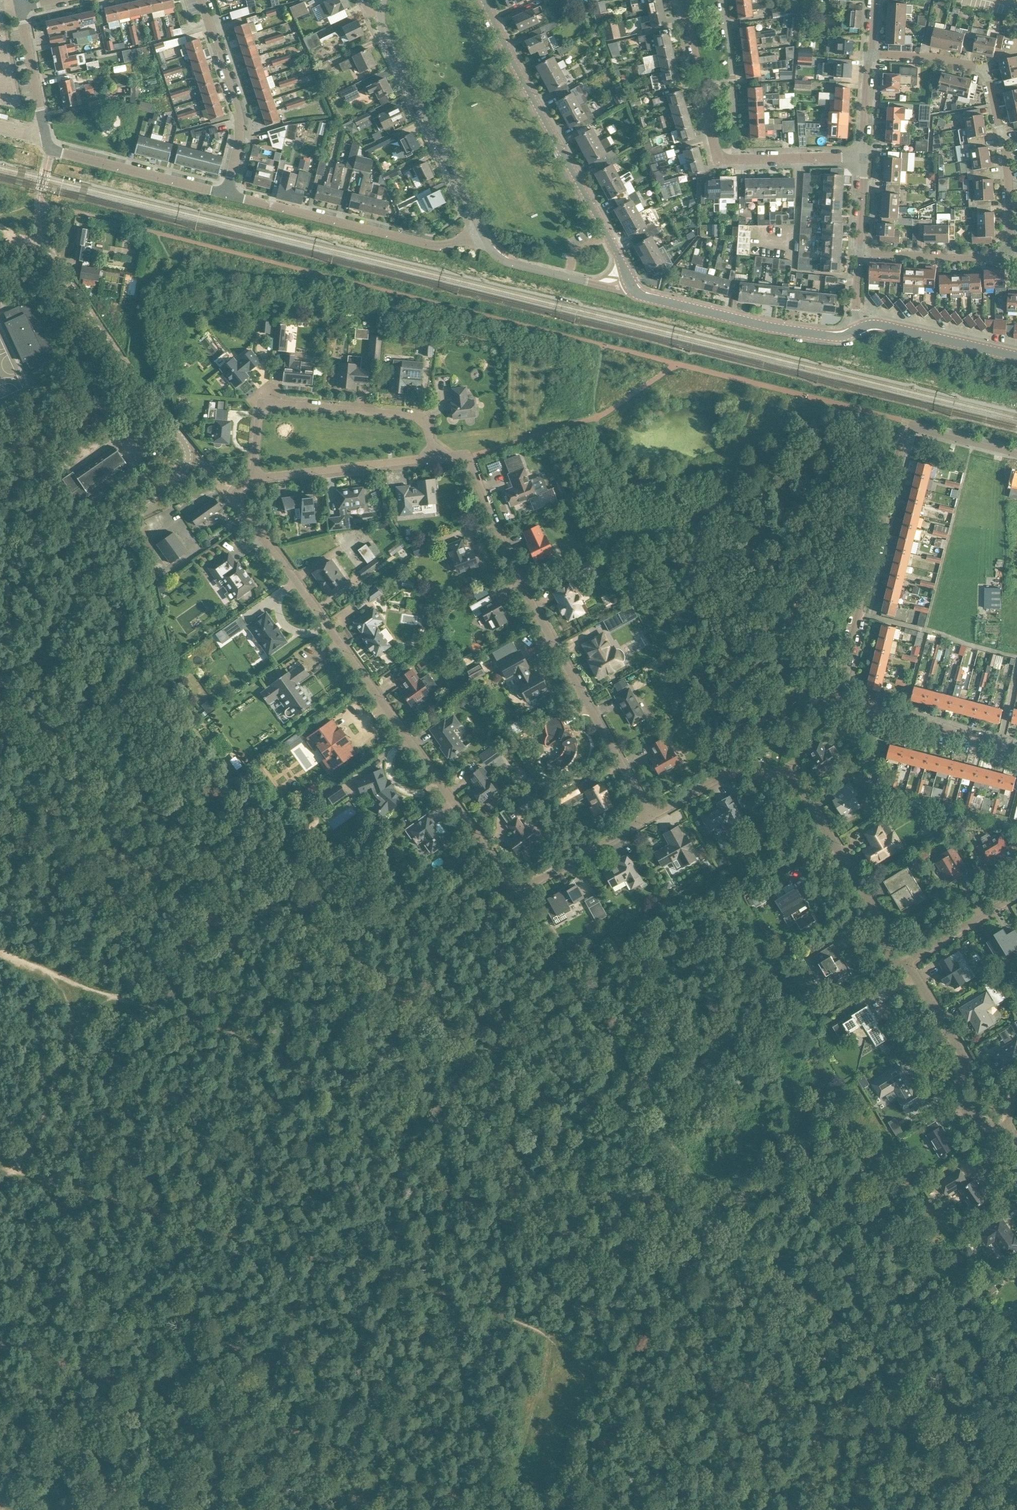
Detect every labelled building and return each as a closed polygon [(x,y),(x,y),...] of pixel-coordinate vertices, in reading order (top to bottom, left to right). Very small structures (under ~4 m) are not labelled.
[(138,1),(141,15),(152,12),(150,0),(144,0),(138,1)] [(152,12),(164,10),(161,0),(150,0),(152,12)] [(164,10),(175,7),(173,0),(161,0),(164,10)] [(318,5),(324,19),(330,16),(339,12),(339,13),(350,7),(347,0),(328,0),(318,5)] [(648,9),(649,15),(663,12),(661,0),(631,7),(633,12),(648,9)] [(888,14),(906,15),(906,14),(912,14),(913,5),(907,5),(907,0),(894,0),(894,4),(889,3),(888,14)] [(138,1),(127,4),(130,18),(141,15),(138,1)] [(290,7),(293,17),(308,11),(304,1),(290,7)] [(770,1),(737,5),(738,18),(752,17),(751,10),(767,8),(767,2),(770,2),(770,1)] [(127,4),(116,6),(119,20),(130,18),(127,4)] [(788,13),(787,28),(786,40),(798,39),(801,12),(804,12),(803,4),(789,6),(790,13),(788,13)] [(598,5),(591,6),(592,9),(593,9),(594,15),(596,15),(600,14),(598,5)] [(847,28),(858,29),(860,29),(862,7),(849,5),(848,12),(847,28)] [(119,20),(116,6),(104,9),(107,23),(119,20)] [(539,6),(523,14),(513,18),(519,31),(537,23),(534,16),(543,13),(539,6)] [(248,7),(230,12),(232,20),(250,14),(248,9),(248,7)] [(772,10),(773,19),(786,17),(785,8),(772,10)] [(93,11),(77,15),(80,27),(96,23),(93,11)] [(663,12),(649,15),(650,21),(641,23),(642,29),(652,27),(666,24),(663,12)] [(600,14),(596,15),(597,22),(605,20),(603,13),(600,14)] [(888,14),(888,23),(906,24),(906,15),(888,14)] [(77,15),(62,19),(64,30),(80,27),(77,15)] [(244,24),(235,28),(238,38),(252,34),(249,25),(255,23),(261,21),(259,15),(247,19),(248,23),(244,24)] [(920,21),(920,25),(925,26),(927,27),(928,19),(920,18),(920,21)] [(64,30),(62,19),(46,22),(49,34),(64,30)] [(358,37),(363,34),(357,21),(343,28),(343,29),(336,32),(320,40),(316,34),(318,33),(318,32),(303,40),(309,52),(310,51),(309,51),(321,45),(322,46),(339,38),(346,35),(349,41),(356,38),(358,37)] [(558,26),(555,21),(535,30),(538,35),(524,42),(523,43),(523,44),(523,45),(523,46),(524,46),(524,47),(525,47),(526,48),(527,48),(527,47),(530,54),(537,51),(540,57),(553,50),(547,38),(542,41),(539,35),(558,26)] [(603,25),(606,41),(620,38),(617,22),(603,25)] [(931,47),(940,48),(944,31),(945,31),(946,25),(936,22),(936,23),(930,22),(925,43),(926,43),(926,41),(932,42),(931,47)] [(888,23),(887,34),(905,35),(906,24),(888,23)] [(740,28),(741,40),(761,38),(765,37),(772,36),(775,36),(774,30),(754,33),(753,26),(740,28)] [(173,27),(168,28),(170,37),(184,34),(182,28),(173,30),(173,27)] [(940,48),(950,51),(954,33),(955,28),(951,27),(950,32),(945,31),(944,31),(940,48)] [(973,53),(983,55),(986,37),(988,30),(972,27),(970,34),(968,47),(974,48),(973,53)] [(963,46),(968,47),(970,34),(968,33),(968,31),(955,28),(954,33),(950,51),(962,53),(963,46)] [(283,33),(274,36),(275,41),(285,39),(283,33)] [(656,48),(671,45),(668,34),(657,36),(657,33),(649,35),(650,38),(645,39),(645,36),(638,37),(639,42),(645,41),(647,50),(656,48)] [(238,38),(242,49),(255,45),(252,34),(238,38)] [(905,35),(887,34),(887,45),(891,45),(891,51),(889,51),(912,52),(913,45),(905,44),(905,35)] [(986,37),(983,55),(994,57),(996,48),(1002,49),(1004,36),(998,35),(997,39),(986,37)] [(265,39),(266,44),(275,41),(274,36),(265,39)] [(761,38),(741,40),(743,53),(757,51),(756,45),(762,44),(761,38)] [(175,39),(155,45),(157,52),(177,46),(175,39)] [(202,50),(199,39),(181,45),(183,49),(180,50),(183,57),(189,55),(202,50)] [(826,53),(842,54),(852,55),(853,42),(843,41),(836,41),(836,47),(827,47),(826,53)] [(569,42),(568,43),(556,49),(560,55),(572,49),(569,42)] [(52,48),(54,59),(68,57),(67,52),(75,50),(74,44),(52,48)] [(242,49),(245,60),(259,56),(255,45),(242,49)] [(639,62),(640,65),(673,57),(671,45),(656,48),(657,54),(643,57),(644,62),(639,62)] [(798,48),(798,56),(812,57),(812,49),(798,48)] [(137,49),(130,50),(133,61),(139,60),(137,49)] [(356,65),(360,73),(378,64),(374,56),(372,57),(369,49),(339,64),(343,71),(356,65)] [(189,55),(192,65),(206,61),(202,50),(189,55)] [(757,51),(743,53),(745,66),(764,63),(763,56),(758,57),(757,51)] [(68,57),(54,59),(56,71),(78,66),(76,55),(68,57)] [(290,55),(281,58),(282,63),(291,60),(290,55)] [(245,60),(249,71),(262,67),(259,56),(245,60)] [(812,57),(798,56),(797,65),(811,66),(812,57)] [(660,66),(661,72),(676,69),(673,57),(640,65),(642,74),(655,71),(654,68),(660,66)] [(1002,71),(1016,67),(1016,57),(1000,61),(1002,71)] [(272,60),(273,66),(282,63),(281,58),(272,60)] [(545,62),(537,66),(544,79),(559,70),(566,67),(563,60),(556,64),(552,58),(545,62)] [(314,67),(318,75),(332,67),(328,60),(314,67)] [(764,63),(745,66),(747,78),(760,77),(759,70),(772,68),(772,69),(786,67),(785,60),(778,61),(775,61),(768,62),(764,63)] [(86,63),(88,70),(100,68),(98,61),(86,63)] [(192,65),(196,76),(209,72),(206,61),(192,65)] [(833,77),(840,77),(850,78),(851,65),(834,64),(833,70),(825,69),(825,76),(833,77)] [(181,66),(172,69),(174,74),(183,71),(181,66)] [(249,71),(252,82),(266,78),(262,67),(249,71)] [(900,75),(885,74),(884,76),(883,76),(882,90),(891,91),(891,92),(900,92),(900,85),(918,86),(918,68),(900,67),(900,75)] [(1010,86),(1016,84),(1016,67),(1002,71),(1004,81),(1009,80),(1010,86)] [(163,71),(165,77),(174,74),(172,69),(163,71)] [(676,69),(661,72),(662,73),(651,75),(655,91),(665,89),(665,85),(679,81),(676,69)] [(559,70),(544,79),(550,92),(554,90),(557,95),(569,88),(559,70)] [(779,71),(780,80),(791,79),(792,71),(779,71)] [(196,76),(199,87),(213,83),(209,72),(196,76)] [(942,92),(948,93),(952,76),(942,73),(941,79),(934,78),(934,81),(933,87),(931,99),(935,99),(936,99),(938,98),(940,96),(941,94),(942,92)] [(948,93),(957,95),(962,78),(952,76),(948,93)] [(297,77),(288,79),(289,85),(298,82),(297,77)] [(252,82),(256,93),(270,89),(266,78),(252,82)] [(387,94),(392,92),(385,78),(371,85),(372,85),(364,89),(363,89),(366,96),(375,91),(382,106),(390,102),(386,95),(387,94)] [(962,78),(957,95),(965,97),(974,100),(975,99),(978,99),(979,95),(981,95),(985,93),(983,86),(978,85),(978,84),(977,87),(972,85),(973,81),(962,78)] [(279,82),(280,88),(289,85),(288,79),(279,82)] [(59,82),(62,95),(75,93),(75,89),(79,88),(78,83),(74,84),(73,80),(59,82)] [(795,80),(794,88),(810,89),(811,82),(795,80)] [(84,85),(86,91),(102,87),(101,82),(92,84),(92,83),(84,85)] [(199,87),(203,98),(216,94),(213,83),(199,87)] [(339,91),(342,97),(357,90),(354,84),(339,91)] [(748,95),(748,100),(763,100),(772,100),(772,99),(785,98),(785,94),(779,95),(779,93),(766,94),(765,87),(765,84),(761,84),(761,87),(748,88),(748,90),(745,91),(746,95),(748,95)] [(1007,103),(1016,101),(1016,84),(1010,86),(1011,91),(1004,93),(1007,103)] [(102,87),(86,91),(87,95),(93,94),(94,96),(100,94),(103,94),(102,87)] [(825,99),(835,100),(849,100),(850,88),(836,87),(835,94),(819,92),(818,99),(825,99)] [(188,88),(179,90),(181,96),(190,93),(188,88)] [(560,100),(556,102),(563,115),(579,106),(569,88),(557,95),(560,100)] [(256,93),(259,104),(273,100),(270,89),(256,93)] [(170,93),(172,99),(181,96),(179,90),(170,93)] [(75,93),(62,95),(64,108),(66,108),(67,109),(69,111),(72,110),(73,108),(73,106),(83,104),(89,103),(88,102),(87,95),(86,91),(80,92),(75,93)] [(670,107),(684,103),(681,91),(652,100),(654,105),(669,101),(670,107)] [(203,98),(206,109),(220,105),(216,94),(203,98)] [(630,99),(632,107),(641,105),(640,97),(630,99)] [(110,98),(102,100),(88,102),(89,103),(90,111),(114,107),(114,104),(111,105),(110,98)] [(304,98),(295,101),(296,106),(305,103),(304,98)] [(793,108),(793,98),(785,98),(772,99),(772,100),(773,105),(779,105),(779,109),(793,108)] [(259,104),(263,115),(277,110),(273,100),(259,104)] [(748,100),(749,113),(764,112),(763,100),(748,100)] [(835,100),(834,112),(848,113),(849,100),(835,100)] [(285,104),(287,109),(296,106),(295,101),(285,104)] [(1009,113),(1016,111),(1016,101),(1007,103),(1009,113)] [(139,109),(152,113),(154,105),(141,102),(139,109)] [(579,106),(563,115),(570,127),(574,125),(577,131),(588,124),(595,120),(586,103),(579,106)] [(674,118),(688,114),(684,103),(670,107),(674,118)] [(921,104),(920,121),(930,121),(931,105),(921,104)] [(220,105),(206,109),(210,120),(223,116),(220,105)] [(399,106),(390,111),(372,119),(378,132),(405,119),(399,106)] [(889,107),(888,119),(908,120),(909,108),(889,107)] [(195,109),(186,112),(188,118),(197,115),(195,109)] [(964,111),(967,128),(985,125),(983,115),(978,115),(978,110),(980,109),(964,111)] [(277,110),(263,115),(266,126),(280,121),(277,110)] [(1009,113),(1011,123),(1016,122),(1016,127),(1016,111),(1009,113)] [(177,115),(179,121),(188,118),(186,112),(177,115)] [(749,113),(750,126),(764,125),(769,125),(768,112),(764,112),(749,113)] [(824,118),(824,124),(847,126),(848,113),(834,112),(834,119),(824,118)] [(354,120),(357,125),(371,118),(369,113),(354,120)] [(674,118),(677,130),(691,126),(688,114),(674,118)] [(797,114),(797,123),(805,123),(804,114),(797,114)] [(888,119),(887,130),(908,132),(909,120),(908,120),(888,119)] [(782,121),(782,124),(783,133),(795,132),(794,120),(782,121)] [(320,123),(317,134),(322,136),(325,124),(320,123)] [(847,126),(824,124),(805,123),(797,123),(798,137),(806,137),(805,130),(828,131),(827,137),(846,138),(847,126)] [(289,125),(285,138),(295,140),(296,134),(298,124),(289,125)] [(580,136),(576,138),(583,150),(598,142),(588,124),(577,131),(580,136)] [(275,129),(268,131),(273,148),(283,150),(284,144),(285,138),(289,125),(275,129)] [(764,125),(750,126),(751,139),(765,138),(764,131),(774,130),(774,125),(769,125),(764,125)] [(959,129),(962,145),(983,142),(982,136),(986,135),(985,125),(967,128),(959,129)] [(677,130),(671,132),(674,143),(680,141),(681,142),(695,138),(691,126),(677,130)] [(908,132),(887,130),(887,143),(910,145),(910,133),(908,132)] [(362,148),(367,153),(397,138),(394,132),(362,148)] [(401,147),(395,150),(399,158),(410,152),(419,148),(419,147),(421,146),(418,140),(416,141),(412,133),(403,138),(397,140),(401,147)] [(134,154),(146,157),(150,139),(139,136),(137,144),(134,154)] [(598,142),(583,150),(590,163),(593,161),(596,166),(616,155),(613,149),(605,154),(602,150),(611,145),(607,137),(598,142)] [(647,157),(648,156),(663,152),(661,145),(652,147),(649,138),(642,140),(647,157)] [(146,157),(157,159),(161,142),(150,139),(146,157)] [(929,151),(929,142),(916,141),(916,151),(929,151)] [(161,142),(157,159),(168,162),(171,153),(170,153),(172,145),(161,142)] [(964,161),(966,161),(990,157),(989,147),(984,147),(983,142),(962,145),(964,161)] [(346,167),(354,169),(357,156),(360,145),(352,143),(346,167)] [(174,164),(186,167),(190,149),(179,146),(177,154),(174,164)] [(683,152),(687,163),(701,159),(697,148),(683,152)] [(186,167),(196,169),(201,152),(190,149),(186,167)] [(665,151),(663,152),(648,156),(650,163),(667,158),(665,151)] [(196,169),(207,172),(212,155),(201,152),(196,169)] [(902,170),(902,171),(908,172),(909,153),(891,152),(891,158),(886,157),(885,169),(902,170)] [(212,155),(207,172),(219,175),(221,165),(223,158),(212,155)] [(599,172),(596,174),(602,186),(618,178),(611,166),(620,161),(616,155),(596,166),(599,172)] [(354,169),(359,170),(370,173),(374,161),(357,156),(354,169)] [(966,161),(968,175),(988,173),(987,168),(992,167),(990,157),(966,161)] [(298,170),(308,172),(310,162),(309,161),(303,160),(300,159),(298,170)] [(327,160),(320,159),(316,174),(323,176),(327,160)] [(701,159),(687,163),(677,166),(678,173),(688,169),(690,175),(704,171),(701,159)] [(426,162),(417,167),(405,172),(408,179),(417,175),(421,183),(433,177),(433,176),(434,175),(432,169),(430,169),(426,162)] [(335,168),(327,202),(339,205),(343,191),(338,189),(344,164),(337,163),(335,168)] [(257,169),(254,184),(269,188),(271,181),(273,182),(274,182),(277,172),(276,172),(273,172),(275,167),(267,165),(267,166),(259,164),(258,169),(257,169)] [(315,199),(327,202),(335,168),(331,167),(327,182),(325,181),(324,186),(319,185),(315,199)] [(382,175),(385,181),(401,173),(398,167),(382,175)] [(889,188),(900,188),(902,171),(902,170),(885,169),(884,182),(889,182),(889,188)] [(361,211),(366,192),(368,184),(370,173),(359,170),(363,175),(358,195),(353,194),(349,208),(361,211)] [(277,198),(289,201),(293,188),(294,188),(297,175),(283,172),(277,198)] [(618,178),(602,186),(609,199),(613,197),(616,202),(628,196),(627,195),(627,194),(622,185),(633,179),(629,172),(618,178)] [(968,175),(969,190),(994,189),(993,179),(988,179),(988,174),(988,173),(968,175)] [(825,181),(824,187),(842,188),(843,176),(820,174),(820,181),(825,181)] [(381,175),(379,184),(388,186),(385,181),(382,175),(381,175)] [(677,177),(657,183),(660,189),(679,183),(677,177)] [(720,181),(720,180),(714,180),(714,177),(707,177),(707,180),(706,181),(706,183),(707,199),(714,199),(714,212),(720,212),(720,210),(720,209),(720,181)] [(293,188),(289,201),(301,204),(307,181),(300,179),(298,189),(294,188),(293,188)] [(782,179),(770,180),(770,201),(776,201),(775,197),(782,197),(782,179)] [(793,179),(782,179),(782,197),(787,197),(787,201),(794,201),(793,179)] [(732,180),(720,181),(720,209),(720,210),(726,209),(726,203),(727,203),(735,203),(734,199),(735,199),(734,193),(732,193),(732,180)] [(745,180),(745,186),(745,202),(751,202),(751,197),(758,197),(757,180),(745,180)] [(770,180),(757,180),(758,197),(763,197),(763,202),(770,201),(770,180)] [(679,183),(660,189),(664,200),(682,195),(679,183)] [(704,183),(697,183),(697,196),(697,204),(705,204),(705,199),(707,199),(706,183),(704,183)] [(819,192),(819,198),(841,200),(842,188),(824,187),(824,192),(819,192)] [(430,188),(396,205),(399,210),(417,202),(422,213),(427,210),(428,211),(446,202),(440,190),(428,195),(426,190),(430,189),(430,188)] [(883,205),(899,206),(900,188),(889,188),(889,194),(883,193),(883,205)] [(969,207),(977,206),(989,206),(989,200),(994,200),(994,189),(969,190),(969,207)] [(361,211),(372,214),(377,195),(371,194),(366,192),(361,211)] [(619,208),(615,210),(622,222),(637,214),(634,207),(641,203),(635,192),(628,196),(616,202),(619,208)] [(377,195),(372,214),(385,217),(388,202),(382,201),(383,197),(377,195)] [(823,206),(822,210),(840,212),(841,200),(819,198),(819,206),(823,206)] [(913,225),(919,226),(919,220),(913,220),(913,219),(903,218),(903,217),(901,214),(899,214),(899,206),(883,205),(882,218),(885,218),(884,224),(895,224),(895,225),(898,225),(898,224),(913,225)] [(977,206),(978,224),(995,224),(994,212),(990,212),(989,206),(977,206)] [(637,214),(622,222),(629,235),(633,233),(635,238),(656,227),(653,222),(653,221),(646,209),(645,210),(637,214)] [(938,226),(938,243),(949,243),(949,237),(955,237),(955,227),(955,210),(952,209),(951,220),(943,220),(943,226),(938,226)] [(817,222),(820,222),(839,224),(840,212),(822,210),(822,216),(818,216),(817,222)] [(775,220),(770,220),(770,225),(782,225),(782,214),(775,215),(775,220)] [(788,214),(782,214),(782,225),(794,225),(794,219),(788,219),(788,214)] [(770,225),(770,220),(764,220),(764,215),(757,215),(758,225),(765,225),(770,225)] [(925,243),(938,243),(938,226),(932,226),(932,220),(919,220),(919,226),(919,237),(925,237),(925,243)] [(824,229),(823,235),(841,236),(841,224),(839,224),(820,222),(819,229),(824,229)] [(895,231),(895,225),(895,224),(884,224),(878,223),(878,236),(883,236),(883,242),(900,243),(901,231),(895,231)] [(995,224),(978,224),(978,233),(972,233),(973,243),(990,243),(990,237),(995,237),(995,224)] [(720,225),(714,225),(709,225),(709,237),(720,236),(720,225)] [(638,244),(635,246),(642,258),(657,250),(650,237),(659,233),(656,227),(635,238),(638,244)] [(82,267),(80,278),(98,281),(100,270),(86,268),(87,265),(89,265),(90,261),(89,261),(89,259),(90,259),(90,258),(89,258),(90,256),(91,256),(91,255),(90,254),(90,252),(91,252),(91,251),(90,251),(91,249),(92,249),(93,242),(91,242),(90,243),(87,242),(89,230),(77,228),(74,244),(77,245),(75,260),(83,261),(82,267)] [(818,240),(818,247),(840,248),(841,236),(823,235),(823,240),(818,240)] [(657,250),(642,258),(648,271),(652,269),(655,274),(667,268),(668,270),(672,265),(669,259),(662,247),(657,250)] [(822,253),(822,258),(839,260),(840,248),(818,247),(818,252),(822,253)] [(691,263),(696,264),(698,256),(698,255),(699,249),(695,248),(691,263)] [(809,258),(798,257),(798,270),(838,272),(839,260),(822,258),(821,264),(816,264),(811,264),(812,258),(809,258)] [(880,285),(880,281),(881,263),(871,263),(870,280),(870,284),(874,284),(880,285)] [(881,263),(880,281),(880,287),(884,288),(885,281),(890,281),(891,264),(881,263)] [(902,264),(891,264),(890,281),(901,282),(902,264)] [(926,270),(925,287),(935,288),(937,267),(926,266),(926,270)] [(904,292),(913,293),(915,269),(905,268),(904,292)] [(679,284),(691,287),(695,272),(683,269),(679,284)] [(915,269),(913,293),(919,294),(919,287),(925,287),(926,270),(915,269)] [(727,289),(733,291),(735,278),(736,271),(730,270),(728,280),(717,277),(714,293),(726,296),(727,289)] [(985,288),(996,288),(995,270),(985,271),(985,288)] [(995,270),(996,288),(996,296),(1007,296),(1006,270),(995,270)] [(691,287),(703,290),(706,274),(695,272),(691,287)] [(703,290),(714,293),(717,277),(706,274),(703,290)] [(971,275),(971,293),(972,299),(982,299),(982,292),(981,274),(971,275)] [(941,294),(952,293),(951,275),(940,276),(941,294)] [(961,298),(961,293),(961,275),(951,275),(952,293),(952,298),(961,298)] [(961,293),(971,293),(971,275),(961,275),(961,293)] [(825,282),(837,284),(838,277),(826,276),(825,282)] [(738,301),(750,302),(752,285),(747,284),(747,279),(735,278),(733,291),(733,294),(739,295),(738,301)] [(750,302),(762,304),(765,281),(759,280),(758,285),(752,285),(750,302)] [(762,304),(773,305),(776,287),(771,287),(771,282),(765,281),(762,304)] [(773,305),(786,306),(789,286),(789,284),(782,283),(782,288),(776,287),(773,305)] [(785,308),(797,310),(799,293),(794,292),(795,287),(789,286),(786,306),(785,308)] [(797,310),(809,311),(812,289),(806,288),(805,293),(799,293),(797,310)] [(809,311),(822,312),(824,295),(818,295),(818,290),(812,289),(809,311)] [(824,295),(822,312),(834,314),(836,292),(830,291),(829,296),(824,295)] [(879,307),(884,303),(881,300),(876,293),(871,297),(874,302),(879,307)] [(1016,312),(1016,294),(1009,294),(1008,311),(1016,312)] [(881,300),(884,303),(889,310),(895,305),(887,296),(881,300)] [(903,313),(908,309),(906,305),(900,299),(895,303),(903,313)] [(26,360),(30,369),(56,357),(31,301),(4,313),(9,322),(6,324),(7,324),(24,360),(23,360),(23,361),(26,360)] [(919,311),(916,308),(911,301),(906,305),(908,309),(913,315),(919,311)] [(916,308),(919,311),(924,318),(929,314),(921,304),(916,308)] [(938,321),(943,317),(940,313),(935,307),(930,311),(938,321)] [(948,323),(953,319),(951,316),(945,309),(940,313),(943,317),(948,323)] [(951,316),(953,319),(958,326),(964,321),(957,314),(956,311),(951,316)] [(982,331),(988,327),(985,324),(980,317),(977,313),(972,318),(975,321),(977,325),(982,331)] [(972,329),(977,325),(975,321),(972,318),(969,314),(964,319),(972,329)] [(994,334),(1000,334),(1001,321),(985,321),(985,324),(988,327),(994,327),(994,334)] [(261,322),(259,334),(269,335),(271,323),(261,322)] [(274,351),(286,352),(287,340),(284,340),(285,324),(276,324),(274,351)] [(370,358),(379,359),(381,337),(372,336),(370,358)] [(424,355),(432,356),(433,343),(425,342),(424,355)] [(231,381),(236,387),(248,377),(245,373),(249,369),(250,370),(260,362),(250,350),(240,359),(241,359),(237,363),(233,358),(221,369),(225,374),(224,375),(230,382),(231,381)] [(285,360),(283,382),(312,384),(313,374),(314,367),(312,367),(313,363),(301,362),(294,361),(294,355),(286,354),(286,355),(285,361),(285,360)] [(359,381),(359,382),(367,383),(368,370),(360,369),(361,358),(349,356),(348,364),(340,363),(338,387),(354,388),(355,382),(355,381),(359,381)] [(394,361),(394,367),(392,367),(390,392),(394,392),(396,394),(398,395),(400,394),(402,393),(406,393),(407,385),(411,385),(411,386),(420,387),(422,363),(394,361)] [(475,416),(473,400),(467,401),(465,388),(452,389),(454,403),(451,403),(453,419),(475,416)] [(211,442),(212,442),(214,442),(214,444),(215,446),(216,447),(218,447),(220,446),(221,445),(221,443),(229,444),(231,421),(227,421),(228,410),(223,410),(217,409),(216,409),(215,420),(213,420),(213,426),(211,426),(209,427),(208,428),(208,429),(207,433),(208,435),(210,436),(212,437),(211,442)] [(119,475),(117,472),(127,464),(115,447),(65,482),(79,503),(104,485),(108,486),(119,478),(118,478),(119,475)] [(509,489),(505,491),(510,506),(529,499),(534,510),(558,501),(553,488),(547,490),(535,494),(530,481),(529,482),(519,456),(506,461),(511,474),(509,474),(511,481),(514,487),(509,489)] [(920,462),(917,474),(930,478),(933,465),(920,462)] [(917,474),(913,487),(926,490),(930,478),(917,474)] [(396,487),(399,507),(400,516),(409,514),(408,506),(412,505),(412,504),(420,503),(421,505),(422,510),(425,513),(436,511),(435,503),(436,503),(434,490),(436,490),(435,479),(418,481),(418,487),(410,488),(409,486),(396,487)] [(913,487),(910,499),(923,503),(926,490),(913,487)] [(355,509),(356,508),(356,506),(365,505),(363,488),(337,491),(339,508),(348,507),(348,509),(350,510),(355,509)] [(296,519),(301,518),(301,524),(316,522),(313,502),(317,501),(314,494),(320,493),(314,493),(313,491),(314,493),(281,497),(283,504),(280,505),(282,510),(282,511),(285,510),(285,513),(286,513),(285,510),(294,508),(296,519)] [(190,516),(197,525),(221,508),(214,498),(190,516)] [(910,499),(907,512),(920,515),(923,503),(910,499)] [(907,512),(904,525),(917,528),(920,515),(907,512)] [(329,519),(330,531),(346,529),(344,517),(329,519)] [(904,525),(901,537),(914,541),(917,528),(904,525)] [(933,535),(940,537),(941,532),(948,534),(949,528),(936,525),(933,535)] [(527,544),(535,561),(553,553),(545,536),(543,536),(538,526),(524,532),(529,543),(527,544)] [(157,544),(171,563),(187,552),(173,532),(157,544)] [(901,537),(898,550),(911,553),(914,541),(901,537)] [(452,558),(456,569),(458,573),(477,566),(477,564),(478,562),(479,560),(478,558),(476,557),(474,557),(472,550),(471,550),(470,549),(468,547),(466,547),(464,547),(461,539),(444,546),(449,559),(452,558)] [(411,547),(415,556),(430,551),(426,542),(411,547)] [(375,558),(366,545),(358,551),(367,564),(375,558)] [(898,550),(894,563),(907,566),(911,553),(898,550)] [(331,560),(313,573),(330,596),(347,584),(338,571),(340,570),(341,571),(352,562),(344,551),(333,559),(334,561),(332,562),(331,560)] [(209,568),(217,579),(218,581),(222,578),(226,583),(225,584),(229,591),(231,590),(237,598),(243,594),(244,595),(248,592),(247,591),(254,586),(248,577),(246,578),(242,573),(244,572),(237,563),(236,564),(229,553),(209,568)] [(358,572),(363,577),(380,564),(376,559),(358,572)] [(597,568),(592,560),(572,571),(577,579),(597,568)] [(894,563),(891,575),(904,578),(907,566),(894,563)] [(891,575),(888,588),(901,591),(904,578),(891,575)] [(569,584),(553,593),(559,605),(558,606),(563,614),(564,613),(568,621),(584,612),(580,605),(582,603),(578,595),(575,596),(569,584)] [(364,595),(369,602),(381,594),(376,587),(364,595)] [(987,587),(986,608),(1002,608),(1002,588),(987,587)] [(888,588),(885,600),(898,603),(901,591),(888,588)] [(479,609),(487,622),(488,622),(492,630),(496,627),(497,629),(500,630),(503,628),(504,625),(503,624),(507,622),(503,614),(504,613),(497,599),(491,602),(488,596),(469,607),(473,613),(479,609)] [(898,603),(885,600),(882,613),(895,617),(898,603)] [(629,606),(623,609),(630,620),(635,617),(629,606)] [(362,633),(364,631),(367,636),(363,638),(367,644),(367,645),(371,651),(372,650),(376,656),(390,646),(378,628),(377,629),(375,626),(382,621),(373,608),(354,622),(362,633)] [(248,626),(248,625),(247,625),(254,635),(260,636),(259,642),(268,655),(287,642),(279,630),(279,629),(276,625),(275,624),(266,613),(248,626)] [(225,633),(229,639),(239,632),(233,622),(222,630),(225,633)] [(883,624),(880,637),(893,640),(896,627),(883,624)] [(225,633),(219,638),(223,643),(229,639),(225,633)] [(589,661),(598,678),(606,673),(609,674),(614,672),(614,669),(623,664),(613,647),(610,649),(602,634),(583,645),(589,655),(591,654),(593,659),(589,661)] [(880,637),(877,650),(890,653),(893,640),(880,637)] [(914,645),(911,656),(917,658),(920,647),(914,645)] [(877,650),(874,662),(887,666),(890,653),(877,650)] [(519,651),(498,663),(507,678),(515,673),(520,681),(517,682),(520,687),(518,689),(517,691),(517,693),(517,694),(519,696),(520,697),(522,697),(524,696),(525,696),(528,701),(548,690),(537,671),(530,675),(526,667),(528,666),(519,651)] [(997,655),(991,653),(990,656),(988,665),(994,667),(997,655)] [(1005,656),(1005,661),(1011,662),(1011,664),(1015,665),(1016,657),(1007,656),(1005,656)] [(874,662),(871,675),(884,678),(887,666),(874,662)] [(465,671),(471,682),(485,674),(479,663),(465,671)] [(309,674),(301,664),(289,673),(288,672),(269,685),(270,686),(260,693),(268,704),(268,703),(267,702),(277,695),(287,709),(286,711),(286,714),(287,715),(289,716),(291,715),(293,717),(292,717),(293,718),(311,704),(296,683),(309,674)] [(402,693),(404,696),(411,706),(416,702),(418,705),(426,699),(424,696),(429,693),(420,680),(419,680),(411,669),(398,679),(406,690),(402,693)] [(884,678),(871,675),(867,688),(880,691),(884,678)] [(624,678),(614,683),(618,690),(628,685),(624,678)] [(949,710),(962,713),(965,700),(959,698),(962,687),(956,685),(953,697),(949,710)] [(911,700),(924,703),(927,690),(915,687),(911,700)] [(615,696),(631,725),(645,717),(629,688),(615,696)] [(924,703),(937,706),(940,693),(927,690),(924,703)] [(937,706),(949,710),(953,697),(940,693),(937,706)] [(962,713),(975,716),(978,703),(965,700),(962,713)] [(211,701),(204,706),(208,712),(215,707),(211,701)] [(975,716),(987,720),(991,707),(978,703),(975,716)] [(991,707),(987,720),(1000,723),(1003,710),(991,707)] [(444,720),(430,730),(437,739),(438,738),(441,742),(440,743),(442,746),(441,747),(447,757),(449,756),(450,757),(464,747),(452,730),(460,724),(453,716),(446,721),(444,720)] [(503,729),(508,739),(524,730),(522,727),(522,725),(523,724),(524,723),(525,722),(526,721),(524,717),(503,729)] [(555,717),(549,719),(548,719),(547,720),(546,721),(546,722),(545,723),(545,724),(545,725),(545,726),(546,730),(546,731),(546,733),(547,734),(547,735),(546,736),(546,737),(545,738),(545,740),(545,741),(545,743),(545,744),(545,745),(546,745),(546,746),(547,746),(548,746),(549,746),(549,745),(550,744),(551,743),(552,742),(553,741),(554,741),(555,740),(556,740),(558,740),(559,740),(560,741),(561,741),(563,742),(562,743),(562,744),(563,745),(564,745),(564,747),(564,748),(564,750),(563,751),(562,753),(562,754),(561,755),(560,756),(559,757),(557,758),(556,759),(554,760),(552,760),(550,761),(548,762),(547,762),(548,768),(552,768),(556,769),(559,769),(560,768),(562,768),(564,767),(565,766),(567,765),(568,764),(570,762),(571,761),(572,760),(573,758),(574,757),(574,755),(575,754),(575,753),(575,752),(576,751),(576,750),(576,749),(576,748),(576,747),(576,746),(576,745),(575,744),(575,743),(575,742),(574,742),(575,741),(574,741),(572,739),(573,738),(572,738),(572,737),(571,736),(571,735),(571,734),(570,733),(569,732),(568,731),(567,731),(565,730),(565,728),(564,726),(563,724),(563,723),(562,721),(561,720),(561,719),(560,719),(559,718),(558,718),(557,717),(555,717)] [(323,760),(331,770),(338,765),(341,765),(343,765),(345,764),(346,763),(347,761),(348,758),(355,753),(348,743),(350,742),(346,737),(347,737),(346,736),(344,738),(342,735),(344,734),(344,733),(344,734),(341,729),(339,730),(332,720),(308,738),(310,740),(308,742),(313,749),(320,745),(328,756),(323,760)] [(659,741),(650,745),(654,753),(655,753),(657,756),(651,760),(653,765),(652,766),(652,767),(653,769),(655,770),(656,770),(659,774),(679,763),(671,749),(668,751),(661,739),(659,741)] [(829,750),(829,749),(827,751),(821,741),(809,749),(815,758),(810,761),(818,773),(820,772),(822,776),(831,770),(829,766),(836,761),(833,755),(838,752),(835,746),(829,750)] [(887,758),(900,761),(903,748),(890,745),(887,758)] [(900,761),(912,764),(916,751),(903,748),(900,761)] [(924,773),(925,768),(928,755),(916,751),(912,764),(911,770),(924,773)] [(925,768),(938,771),(941,758),(928,755),(925,768)] [(938,771),(936,776),(949,779),(950,774),(954,761),(941,758),(938,771)] [(963,778),(966,764),(954,761),(950,774),(963,778)] [(963,778),(975,781),(979,768),(966,764),(963,778)] [(987,790),(988,784),(991,771),(979,768),(975,781),(981,782),(980,788),(987,790)] [(356,782),(361,793),(371,789),(372,792),(373,791),(378,798),(377,799),(379,801),(374,807),(383,815),(388,809),(390,811),(402,797),(391,788),(393,787),(389,781),(387,783),(382,769),(365,775),(366,778),(356,782)] [(472,791),(480,803),(497,791),(488,780),(487,781),(478,769),(469,776),(475,785),(476,785),(477,787),(472,791)] [(987,790),(999,793),(1001,787),(1004,774),(991,771),(988,784),(987,790)] [(1004,774),(1001,787),(1013,791),(1016,778),(1004,774)] [(897,780),(893,779),(879,776),(877,783),(895,788),(897,780)] [(529,777),(526,784),(532,787),(535,780),(529,777)] [(570,777),(552,787),(561,803),(575,795),(579,793),(570,777)] [(918,786),(919,784),(909,781),(907,791),(921,795),(923,787),(918,786)] [(325,792),(332,803),(346,793),(338,782),(325,792)] [(850,783),(840,789),(844,795),(835,800),(844,817),(861,807),(854,797),(857,795),(850,783)] [(587,796),(597,814),(612,805),(607,796),(608,795),(602,784),(601,785),(600,784),(580,795),(579,793),(575,795),(578,801),(587,796)] [(923,795),(931,797),(933,787),(925,785),(923,795)] [(931,797),(946,801),(948,793),(943,792),(943,790),(933,787),(931,797)] [(971,808),(981,810),(984,799),(974,796),(975,793),(970,792),(968,799),(973,800),(971,808)] [(956,804),(971,808),(973,800),(968,799),(968,798),(958,795),(956,804)] [(728,821),(734,832),(748,824),(732,796),(718,803),(720,807),(703,817),(711,831),(728,821)] [(993,804),(993,805),(998,806),(999,801),(995,799),(994,800),(985,798),(984,799),(981,810),(989,812),(991,803),(993,804)] [(304,821),(309,828),(316,823),(317,822),(318,821),(318,820),(318,819),(318,818),(317,817),(316,816),(315,816),(314,815),(313,816),(312,816),(304,821)] [(407,830),(417,845),(423,841),(431,852),(446,841),(427,815),(407,830)] [(537,839),(528,827),(526,829),(517,817),(506,825),(513,834),(514,834),(515,836),(508,841),(516,854),(525,848),(526,849),(528,848),(530,847),(531,846),(531,844),(537,839)] [(946,819),(933,827),(938,835),(951,827),(946,819)] [(876,844),(865,851),(873,864),(896,850),(897,851),(899,850),(898,848),(896,849),(889,836),(887,838),(885,834),(891,830),(886,822),(880,826),(879,825),(866,833),(870,840),(872,839),(876,844)] [(664,848),(654,853),(662,866),(671,861),(676,870),(682,867),(695,859),(690,850),(693,849),(686,836),(683,837),(677,826),(664,834),(670,845),(669,845),(669,844),(668,845),(665,847),(664,847),(664,848)] [(1008,847),(1000,834),(991,839),(989,835),(987,834),(983,837),(982,839),(985,843),(977,847),(985,860),(1008,847)] [(696,850),(701,859),(707,855),(703,847),(696,850)] [(943,874),(948,882),(944,885),(962,874),(958,867),(958,865),(958,864),(962,861),(963,864),(964,863),(954,847),(943,854),(946,858),(937,863),(943,874)] [(612,887),(624,880),(629,890),(643,882),(627,854),(619,858),(622,862),(603,873),(605,875),(604,877),(605,878),(607,879),(612,887)] [(722,856),(716,859),(719,865),(725,862),(722,856)] [(908,867),(884,881),(902,911),(907,907),(908,908),(909,907),(909,906),(918,901),(913,894),(921,889),(908,867)] [(791,913),(801,930),(816,921),(811,911),(813,910),(808,903),(806,904),(804,900),(805,899),(803,900),(797,889),(795,889),(792,883),(775,892),(779,899),(777,900),(783,909),(785,908),(789,915),(791,913)] [(548,912),(551,918),(563,912),(564,914),(571,910),(569,906),(583,898),(576,885),(569,889),(567,886),(568,886),(567,885),(565,886),(562,888),(560,889),(558,890),(558,891),(559,890),(560,892),(547,899),(551,906),(549,908),(548,908),(548,909),(547,909),(547,910),(547,911),(548,912)] [(599,902),(588,908),(596,922),(607,916),(599,902)] [(1015,930),(1007,934),(1003,929),(995,934),(996,936),(987,941),(998,958),(1006,953),(1007,955),(1015,950),(1016,952),(1016,934),(1015,930)] [(833,973),(837,979),(851,971),(842,958),(838,960),(833,952),(828,955),(825,949),(811,958),(816,966),(819,964),(827,976),(833,973)] [(964,973),(958,962),(963,959),(959,952),(940,963),(944,970),(939,973),(946,984),(951,981),(955,988),(965,983),(974,977),(970,970),(964,973)] [(970,1003),(961,1008),(966,1016),(968,1015),(979,1032),(994,1023),(984,1008),(993,1003),(987,993),(970,1003)] [(869,1033),(877,1046),(887,1040),(883,1033),(882,1034),(874,1021),(876,1019),(868,1005),(856,1013),(857,1015),(844,1023),(843,1021),(833,1027),(840,1039),(844,1036),(849,1033),(855,1030),(856,1032),(859,1034),(863,1035),(867,1034),(869,1033)] [(990,1056),(1000,1073),(1016,1063),(1016,1040),(990,1056)] [(915,1089),(902,1066),(873,1084),(881,1097),(895,1088),(901,1097),(898,1099),(907,1112),(926,1101),(918,1087),(915,1089)] [(859,1079),(864,1087),(869,1084),(864,1076),(859,1079)] [(926,1128),(929,1134),(927,1135),(930,1140),(932,1138),(936,1144),(934,1146),(940,1156),(955,1148),(950,1140),(947,1134),(946,1134),(942,1126),(940,1127),(936,1122),(926,1128)] [(947,1195),(959,1187),(960,1190),(973,1209),(988,1199),(984,1192),(985,1191),(981,1185),(979,1186),(975,1180),(968,1185),(966,1181),(967,1180),(961,1170),(939,1183),(947,1195)] [(988,1229),(980,1234),(986,1243),(994,1237),(1007,1257),(1016,1250),(1016,1237),(1015,1235),(1014,1236),(1001,1217),(987,1227),(988,1229)] [(965,1247),(964,1251),(966,1255),(969,1256),(972,1254),(973,1250),(971,1246),(968,1246),(965,1247)] [(979,1275),(983,1281),(987,1278),(984,1272),(979,1275)]
